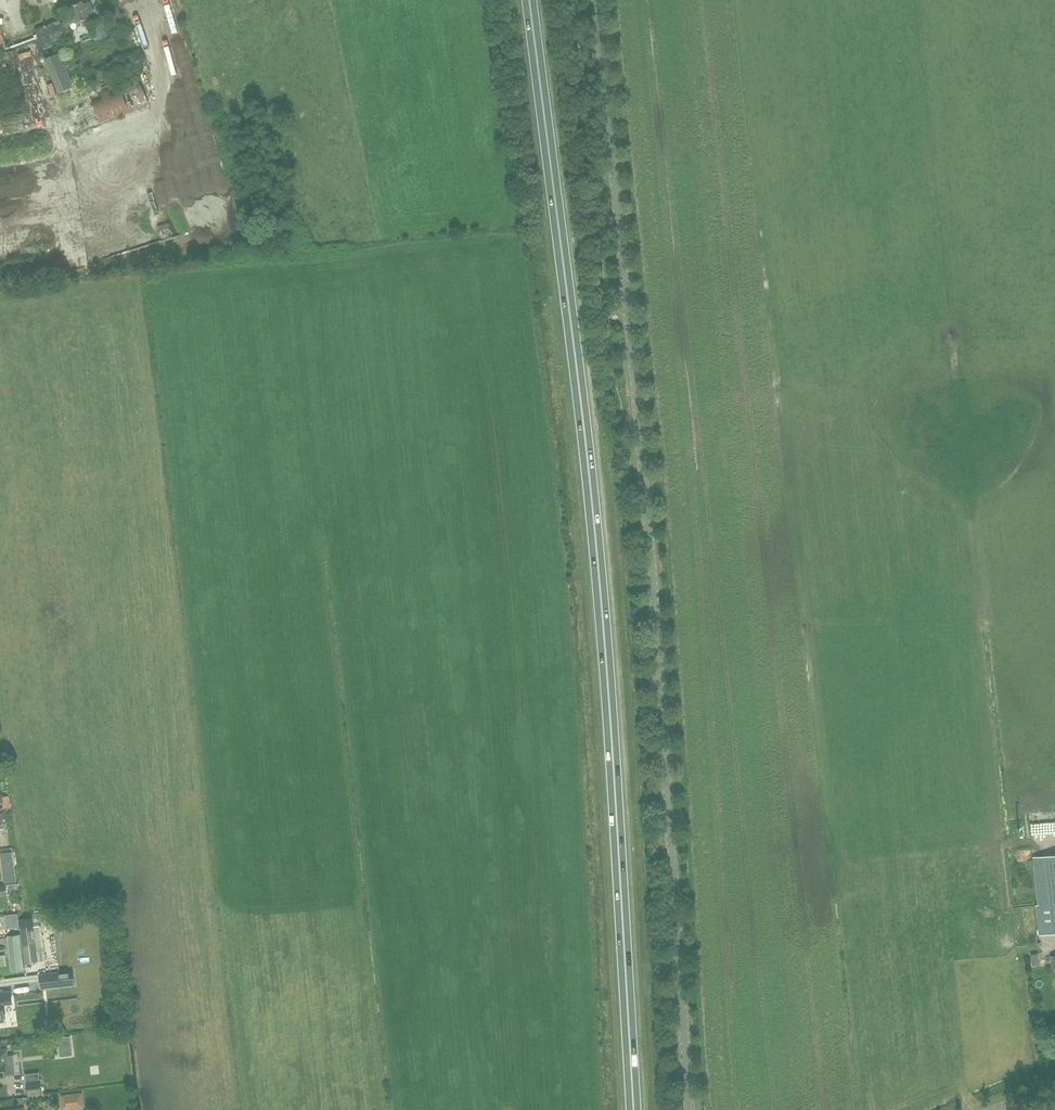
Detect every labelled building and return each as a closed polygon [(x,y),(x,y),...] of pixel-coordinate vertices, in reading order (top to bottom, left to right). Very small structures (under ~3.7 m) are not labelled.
[(87,14),(94,11),(90,1),(83,4),(82,1),(70,6),(77,22),(89,17),(87,14)] [(116,16),(121,13),(118,5),(113,8),(116,16)] [(82,44),(95,38),(96,41),(108,36),(100,17),(88,22),(93,34),(80,39),(82,44)] [(51,41),(71,33),(66,21),(55,25),(53,22),(35,30),(43,49),(53,45),(51,41)] [(25,129),(13,50),(0,52),(0,133),(25,129)] [(48,58),(64,94),(80,88),(64,51),(48,58)] [(150,88),(141,89),(142,104),(151,103),(150,88)] [(79,114),(84,130),(140,112),(136,99),(130,101),(128,97),(87,111),(83,96),(70,100),(75,115),(79,114)] [(92,225),(98,231),(106,225),(100,218),(92,225)] [(1,853),(4,884),(15,882),(11,852),(1,853)] [(1034,857),(1042,934),(1054,933),(1054,855),(1034,857)] [(3,884),(0,885),(0,895),(18,893),(17,883),(3,884)] [(20,927),(18,913),(5,915),(7,929),(20,927)] [(34,927),(26,928),(28,944),(36,943),(34,927)] [(24,971),(20,934),(7,936),(11,972),(24,971)] [(26,962),(38,961),(36,943),(24,944),(26,962)] [(1038,969),(1045,968),(1044,955),(1037,955),(1038,969)] [(61,986),(61,985),(59,973),(59,971),(39,974),(41,989),(61,986)] [(73,971),(59,973),(61,985),(75,983),(73,971)] [(11,980),(13,987),(23,984),(22,977),(11,980)] [(6,1023),(3,1004),(12,1003),(11,992),(0,993),(0,1023),(6,1023)] [(72,1055),(69,1036),(57,1037),(60,1056),(72,1055)] [(46,1058),(54,1050),(48,1044),(40,1053),(46,1058)] [(6,1076),(5,1069),(11,1068),(11,1062),(8,1063),(7,1049),(0,1050),(0,1077),(6,1076)] [(21,1056),(13,1057),(15,1065),(23,1064),(21,1056)] [(42,1094),(39,1073),(25,1075),(28,1096),(42,1094)] [(71,1109),(84,1108),(82,1092),(60,1095),(62,1106),(70,1105),(71,1109)]
